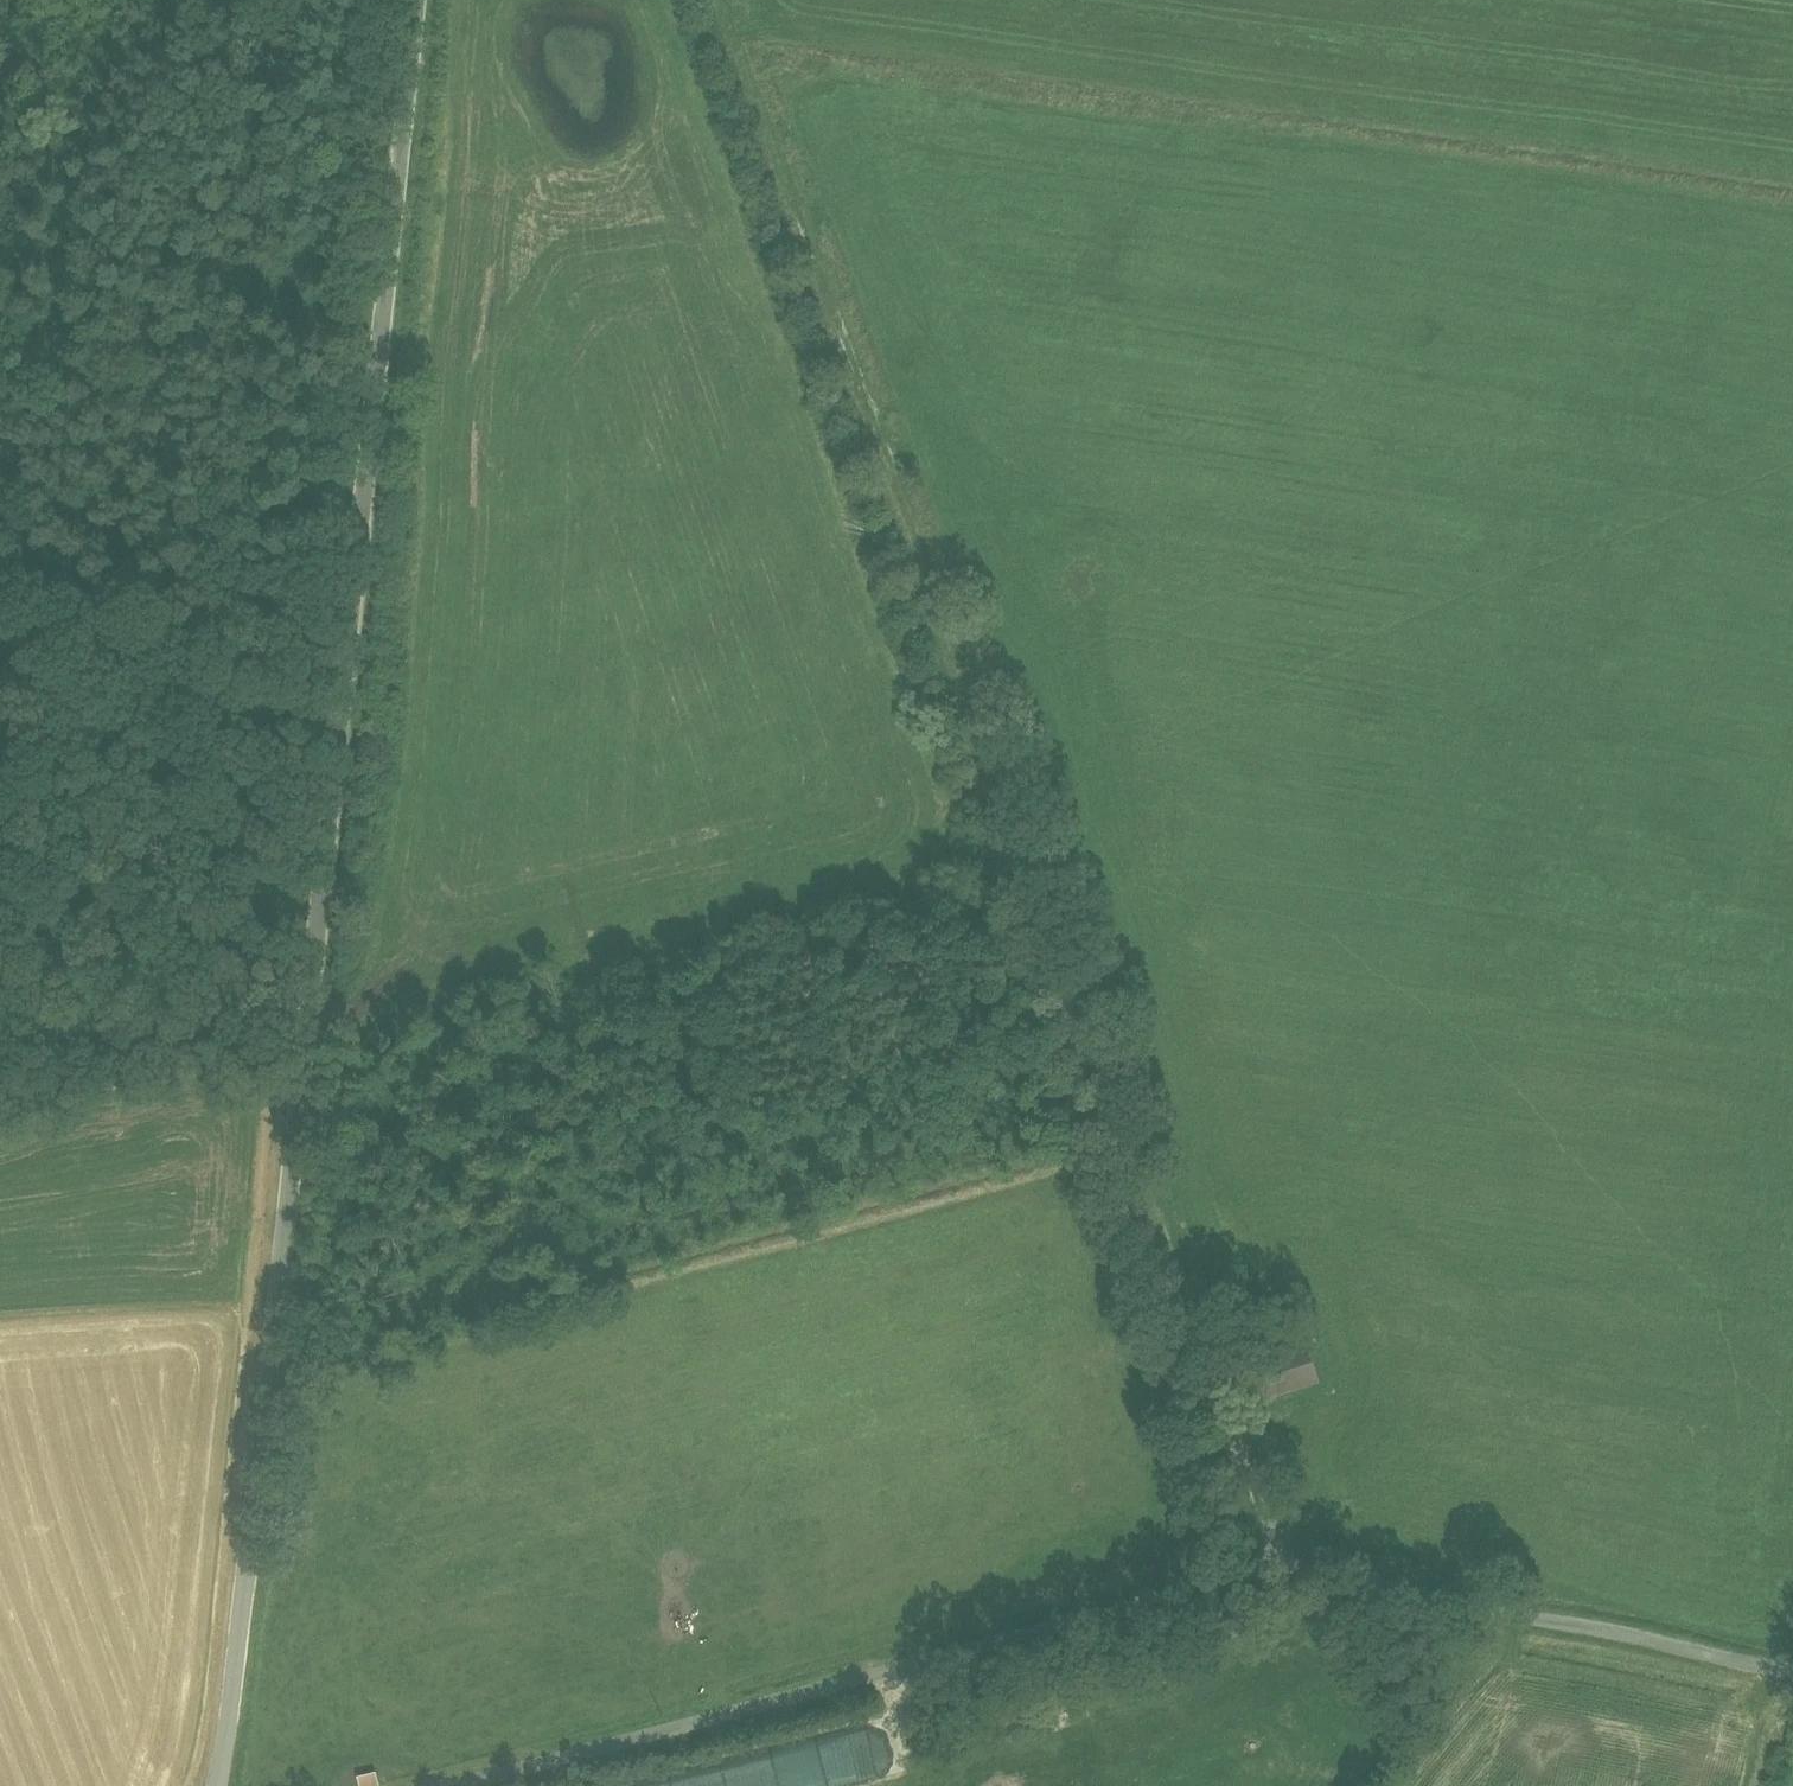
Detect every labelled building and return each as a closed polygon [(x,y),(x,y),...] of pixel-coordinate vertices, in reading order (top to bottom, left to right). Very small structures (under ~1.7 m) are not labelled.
[(361,1785),(382,1785),(379,1772),(359,1777),(361,1785)]
